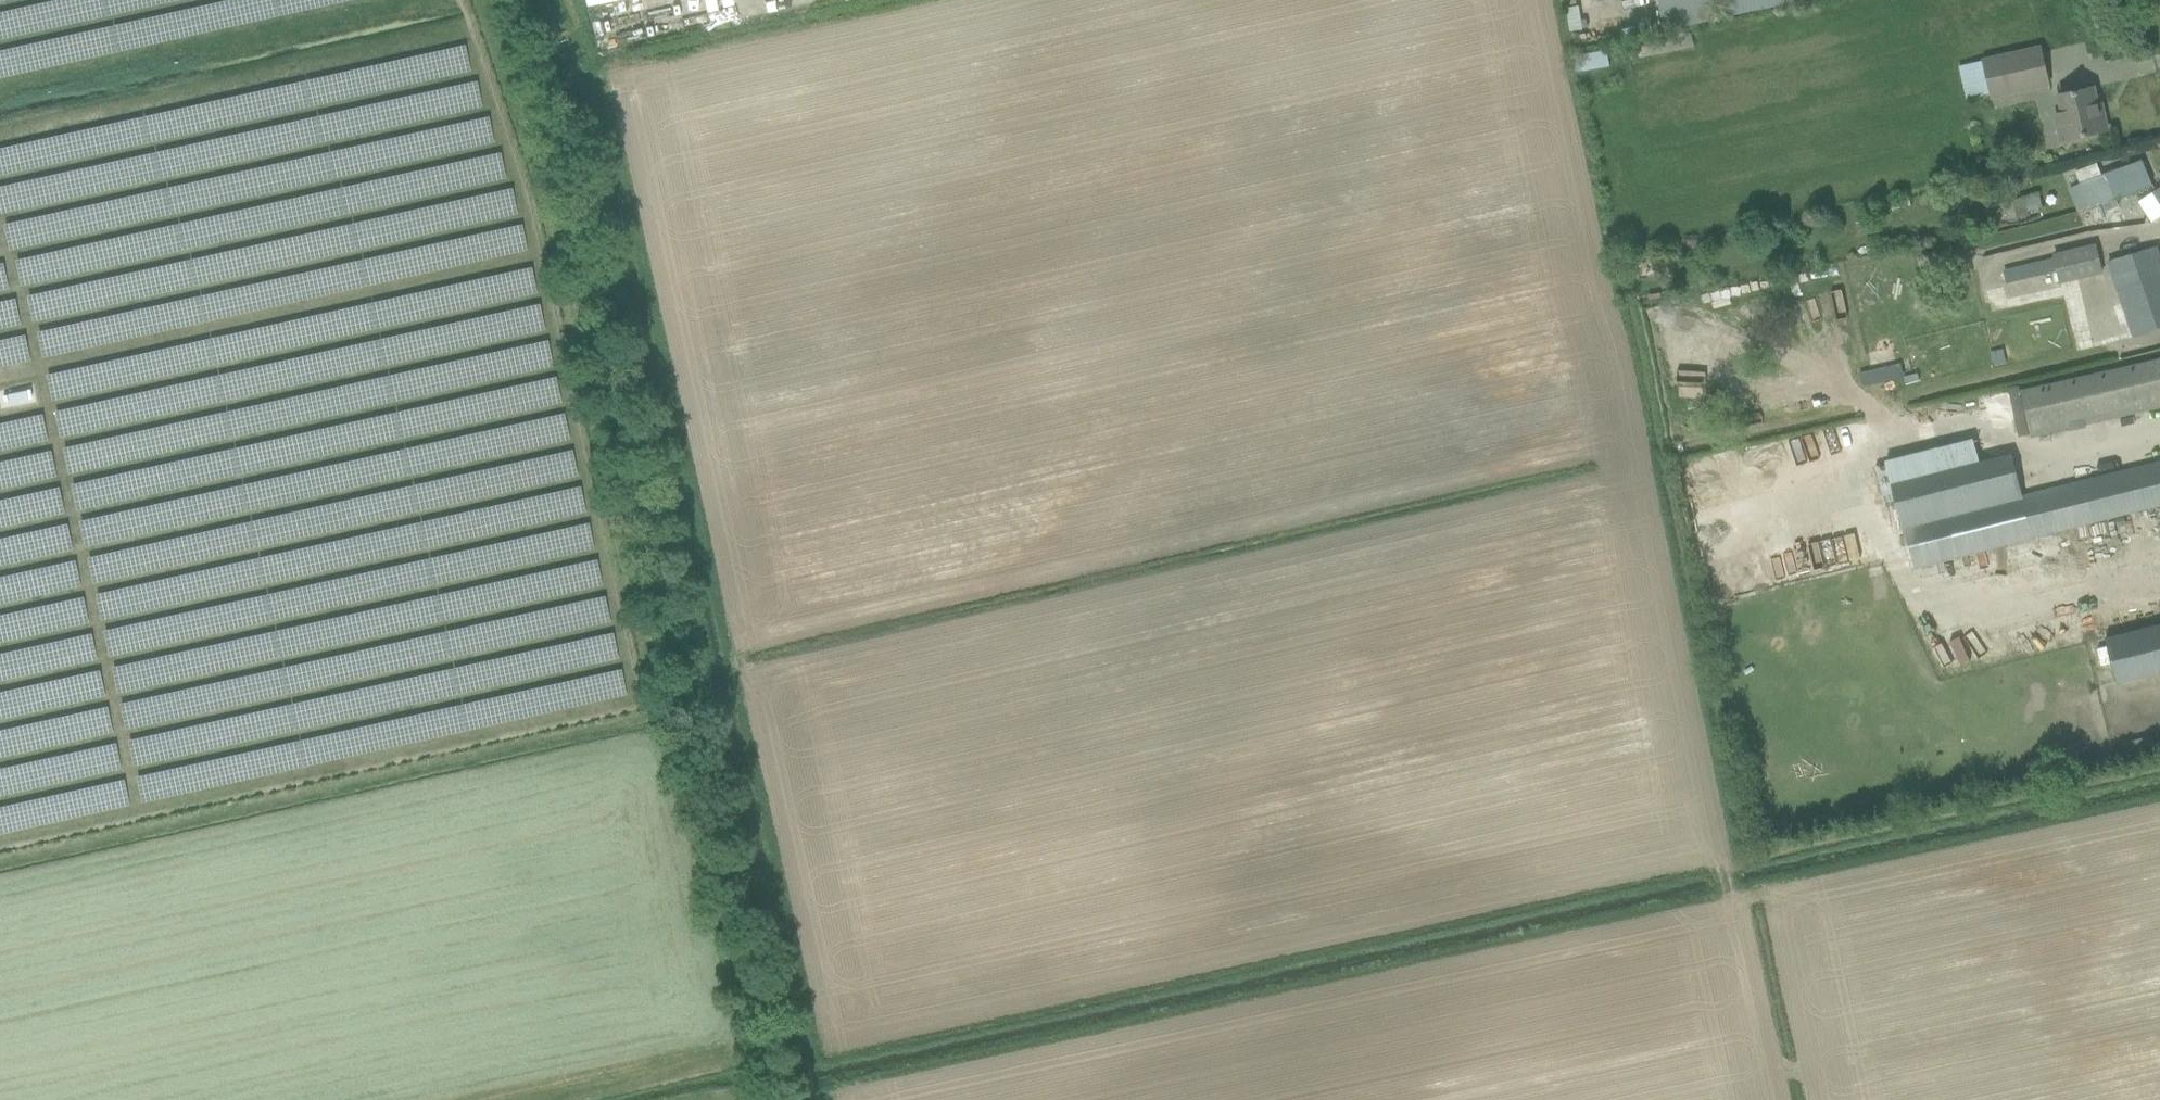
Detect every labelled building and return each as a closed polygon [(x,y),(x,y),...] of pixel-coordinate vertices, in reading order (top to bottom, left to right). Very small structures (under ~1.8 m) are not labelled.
[(1664,29),(1705,21),(1790,4),(1789,0),(1658,0),(1664,29)] [(2041,47),(1982,60),(1990,97),(2049,84),(2041,47)] [(1607,50),(1574,56),(1577,72),(1610,66),(1607,50)] [(2093,87),(2072,92),(2071,91),(2056,94),(2060,112),(2053,113),(2060,142),(2086,135),(2107,130),(2103,113),(2099,114),(2093,87)] [(2102,176),(2083,183),(2092,208),(2154,185),(2145,160),(2102,176)] [(2137,202),(2149,222),(2159,215),(2159,187),(2152,193),(2137,202)] [(2029,215),(2028,211),(2024,196),(2012,200),(2017,218),(2029,215)] [(2107,262),(2133,338),(2159,329),(2159,256),(2156,245),(2149,247),(2107,262)] [(2103,275),(2097,249),(2003,271),(2006,284),(2059,272),(2062,285),(2103,275)] [(2008,388),(2020,436),(2029,434),(2030,438),(2159,407),(2159,359),(2020,391),(2019,386),(2008,388)] [(1859,369),(1861,383),(1902,378),(1901,365),(1859,369)] [(1891,489),(1911,566),(2061,530),(2159,505),(2159,462),(2018,497),(2009,459),(1891,489)] [(2107,639),(2117,681),(2159,671),(2159,626),(2107,639)]
